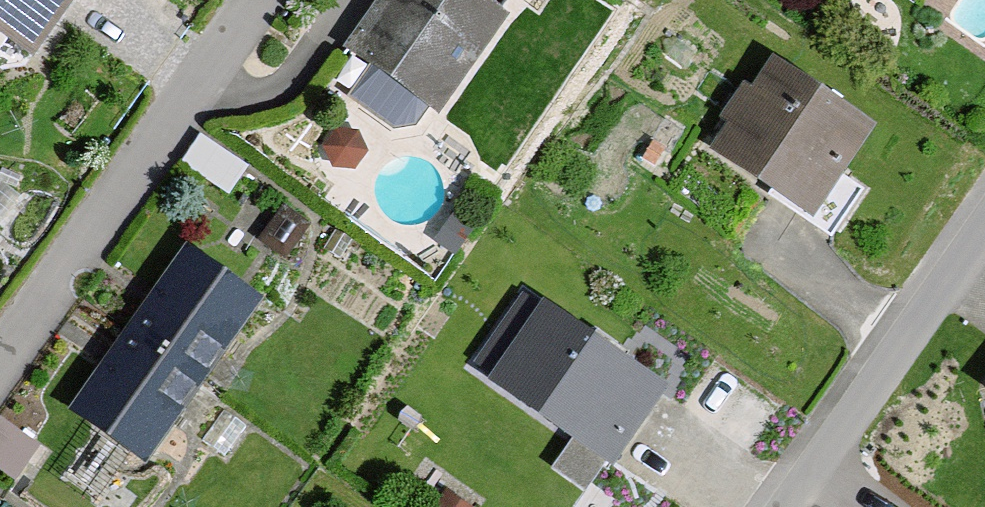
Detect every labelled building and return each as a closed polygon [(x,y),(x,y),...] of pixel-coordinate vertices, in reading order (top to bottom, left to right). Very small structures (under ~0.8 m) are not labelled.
[(35,64),(74,0),(0,0),(0,43),(35,64)] [(476,0),(382,0),(342,62),(434,122),(503,17),(476,0)] [(948,11),(956,0),(932,0),(948,11)] [(867,130),(765,65),(702,162),(804,228),(867,130)] [(122,340),(196,389),(252,305),(178,256),(122,340)] [(655,394),(535,315),(485,391),(605,469),(655,394)] [(196,389),(122,340),(65,424),(140,473),(196,389)] [(0,429),(0,485),(9,491),(35,451),(0,429)]
